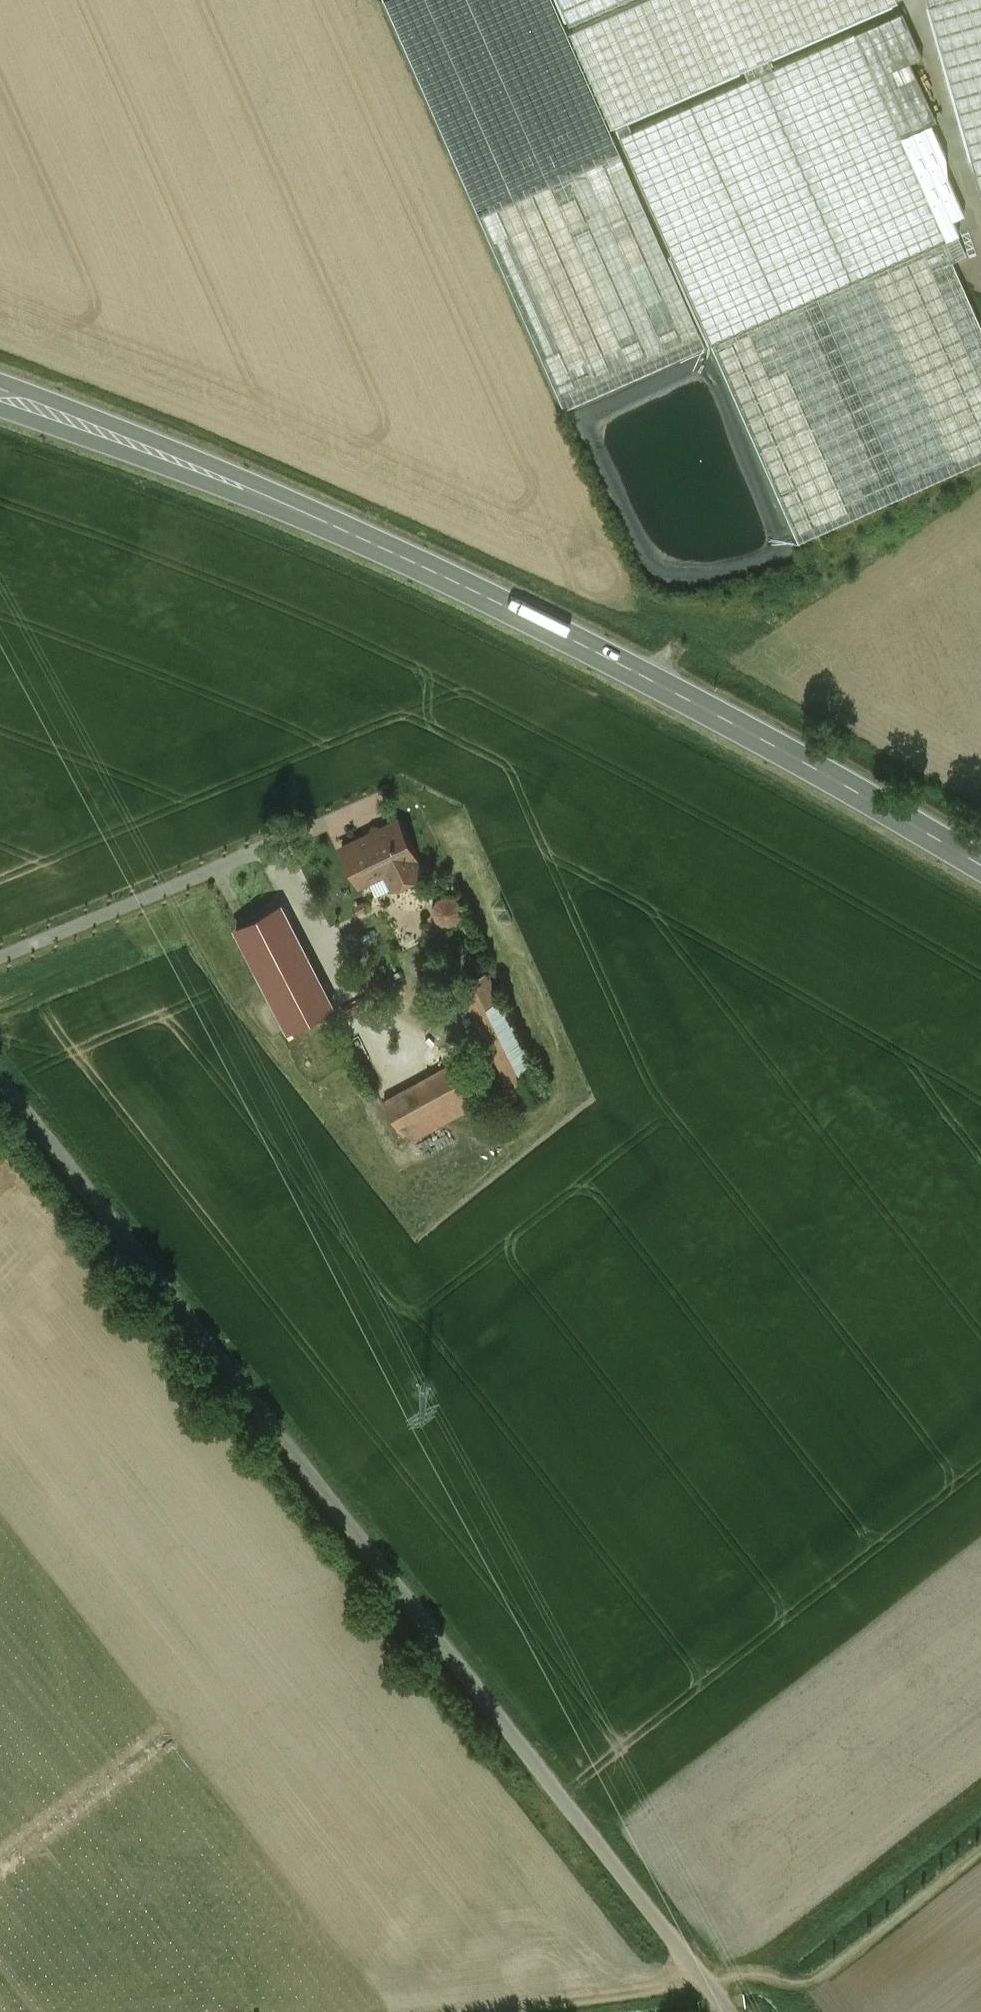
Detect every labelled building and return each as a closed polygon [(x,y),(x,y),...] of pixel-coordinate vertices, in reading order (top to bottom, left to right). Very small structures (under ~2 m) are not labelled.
[(563,408),(705,345),(553,0),(383,0),(563,408)] [(569,25),(625,0),(558,0),(569,25)] [(572,30),(614,124),(743,68),(748,80),(773,69),(767,57),(898,0),(641,0),(572,30)] [(927,6),(929,5),(980,191),(980,0),(925,0),(927,6)] [(900,136),(937,119),(911,61),(922,56),(902,11),(773,69),(748,80),(632,131),(629,123),(616,129),(798,539),(980,458),(980,325),(952,260),(955,259),(900,136)] [(404,835),(396,819),(380,827),(373,825),(368,834),(342,846),(360,883),(370,878),(371,873),(392,863),(401,881),(421,872),(414,857),(414,856),(411,848),(412,844),(409,837),(404,835)] [(429,907),(449,925),(464,908),(444,890),(429,907)] [(332,1006),(279,905),(236,927),(289,1028),(332,1006)] [(361,983),(382,991),(388,975),(367,968),(361,983)] [(546,1093),(486,973),(459,987),(519,1106),(546,1093)] [(447,1066),(384,1100),(406,1142),(487,1099),(465,1059),(448,1068),(447,1066)]
